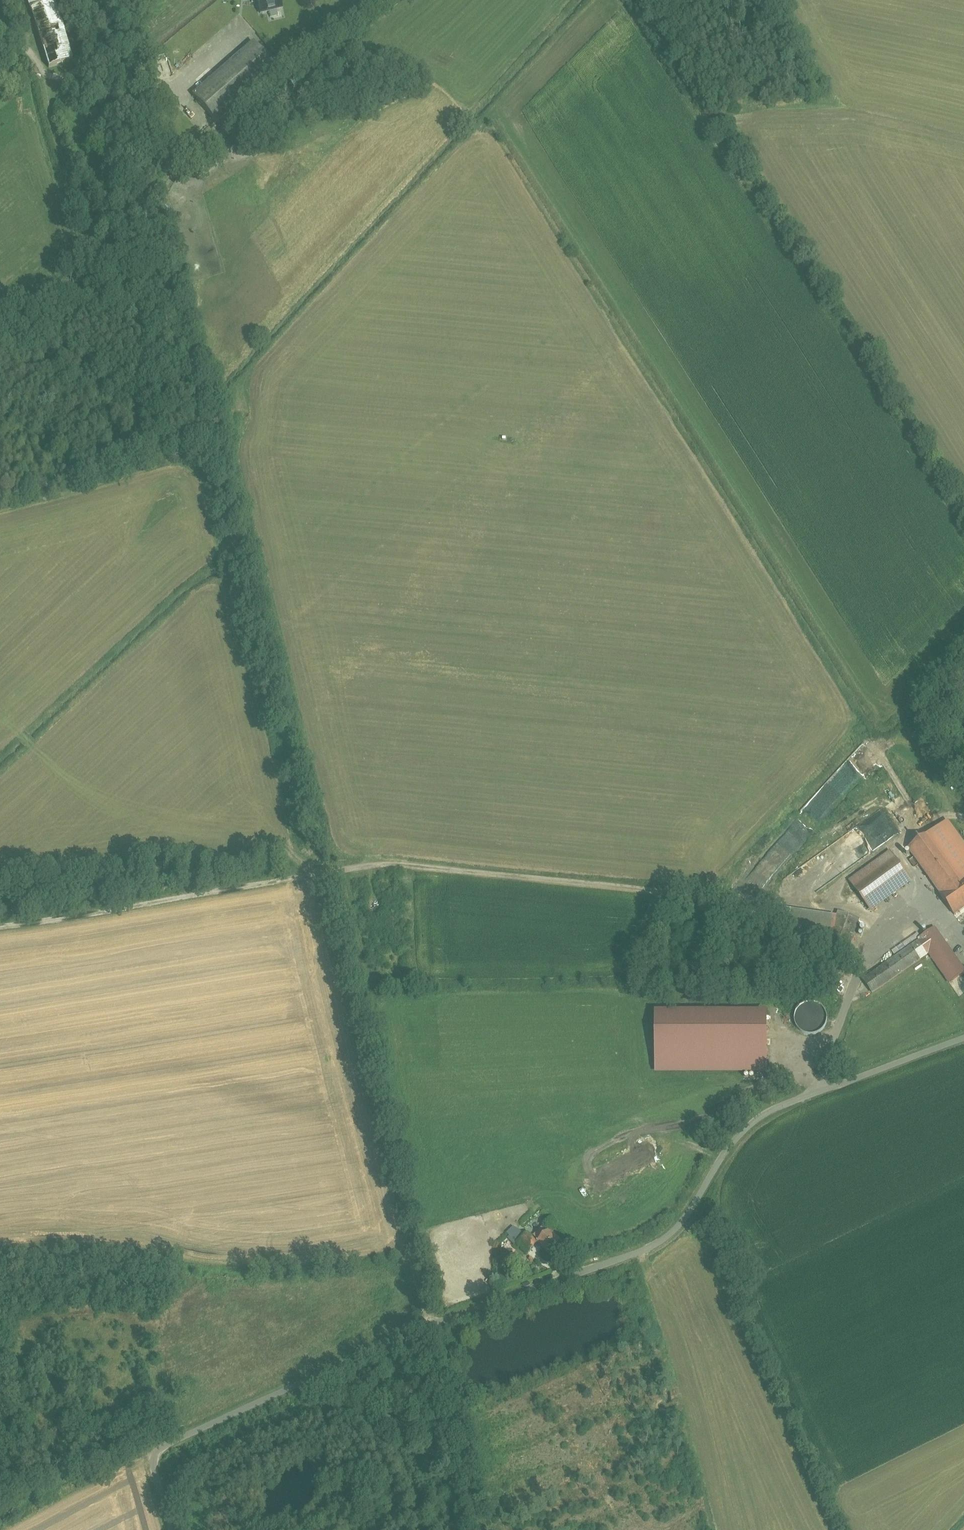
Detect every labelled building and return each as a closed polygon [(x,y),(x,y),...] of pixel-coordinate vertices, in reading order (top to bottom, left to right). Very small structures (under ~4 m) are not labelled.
[(30,10),(49,67),(72,60),(53,3),(50,4),(49,0),(27,0),(30,10)] [(260,13),(282,8),(280,0),(257,0),(260,13)] [(96,27),(98,26),(105,22),(102,15),(93,19),(96,27)] [(253,42),(193,94),(217,122),(277,69),(253,42)] [(908,850),(940,894),(939,895),(955,917),(963,910),(963,858),(942,827),(908,850)] [(872,912),(913,883),(891,852),(850,882),(872,912)] [(829,941),(838,918),(774,909),(770,933),(829,941)] [(836,984),(859,922),(839,914),(838,918),(829,941),(816,976),(836,984)] [(920,943),(864,982),(873,995),(929,956),(949,984),(963,974),(963,972),(935,931),(919,942),(920,943)] [(826,1021),(826,1018),(826,1015),(825,1013),(823,1010),(821,1008),(819,1006),(817,1005),(814,1004),(811,1004),(808,1004),(805,1005),(803,1007),(800,1009),(799,1011),(798,1014),(797,1017),(797,1020),(798,1023),(799,1025),(801,1028),(803,1030),(805,1031),(808,1032),(811,1033),(814,1033),(817,1032),(819,1031),(822,1029),(823,1027),(825,1024),(826,1021)] [(766,1018),(657,1019),(657,1075),(766,1075),(766,1018)] [(553,1258),(567,1245),(551,1228),(538,1239),(528,1229),(520,1236),(535,1252),(541,1246),(553,1258)]
